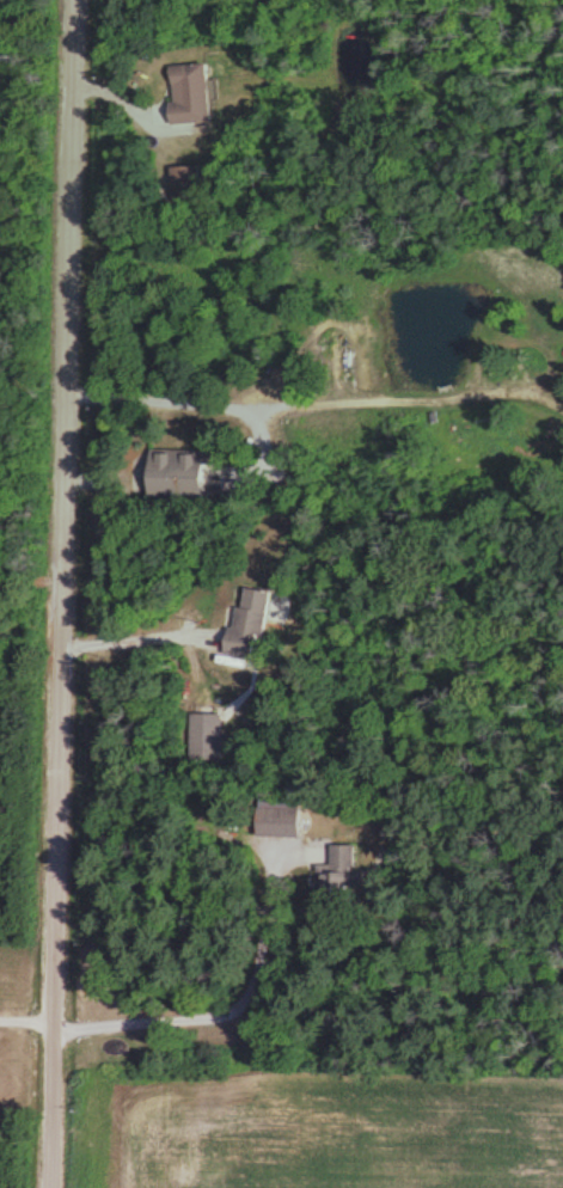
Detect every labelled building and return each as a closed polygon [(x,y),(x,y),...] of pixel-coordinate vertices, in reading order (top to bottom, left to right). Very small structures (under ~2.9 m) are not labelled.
[(202,121),(200,61),(161,63),(162,122),(202,121)] [(139,450),(139,495),(198,496),(199,450),(139,450)] [(220,604),(214,650),(250,655),(260,590),(234,586),(231,606),(220,604)] [(217,760),(217,713),(184,713),(184,760),(217,760)] [(323,845),(323,872),(348,872),(348,845),(323,845)]
